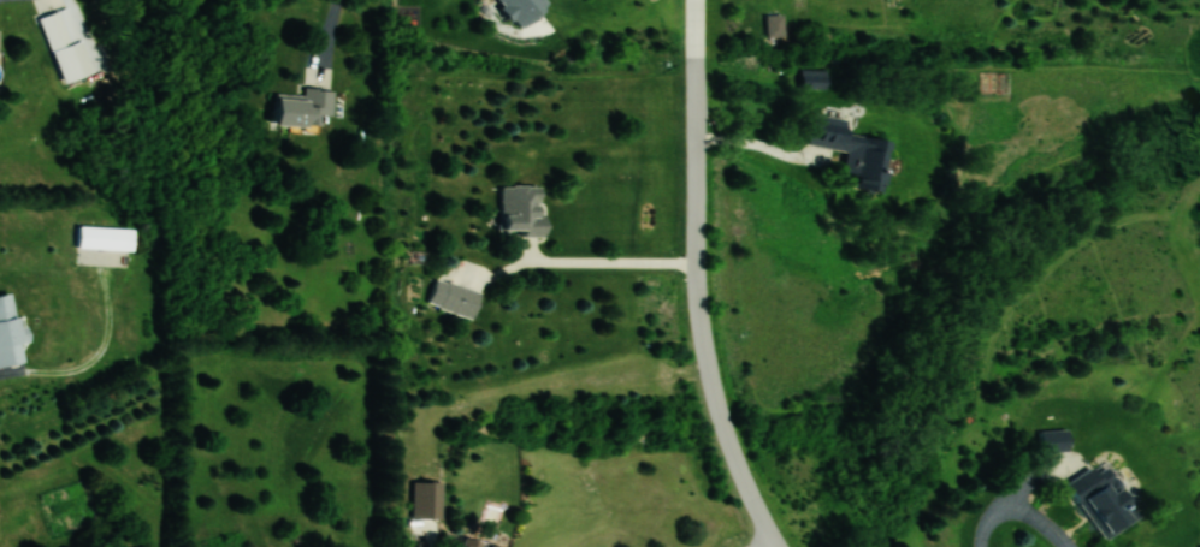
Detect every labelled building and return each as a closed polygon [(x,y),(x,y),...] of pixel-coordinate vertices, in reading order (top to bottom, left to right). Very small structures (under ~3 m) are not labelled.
[(40,18),(52,52),(79,42),(66,8),(40,18)] [(827,89),(827,70),(801,70),(801,89),(827,89)] [(319,126),(320,115),(333,115),(333,90),(304,90),(304,99),(277,98),(276,126),(319,126)] [(809,145),(848,152),(844,173),(856,176),(853,188),(882,194),(892,142),(846,133),(849,120),(815,113),(809,145)] [(543,236),(543,186),(501,187),(501,236),(543,236)] [(135,227),(79,227),(79,250),(134,250),(135,227)] [(427,305),(472,321),(481,294),(437,279),(427,305)] [(23,363),(13,294),(0,296),(0,366),(23,363)] [(1060,429),(1031,430),(1032,452),(1061,452),(1060,429)] [(1131,519),(1098,466),(1087,472),(1084,467),(1059,483),(1095,541),(1131,519)] [(506,545),(462,535),(460,546),(505,546),(506,545)]
